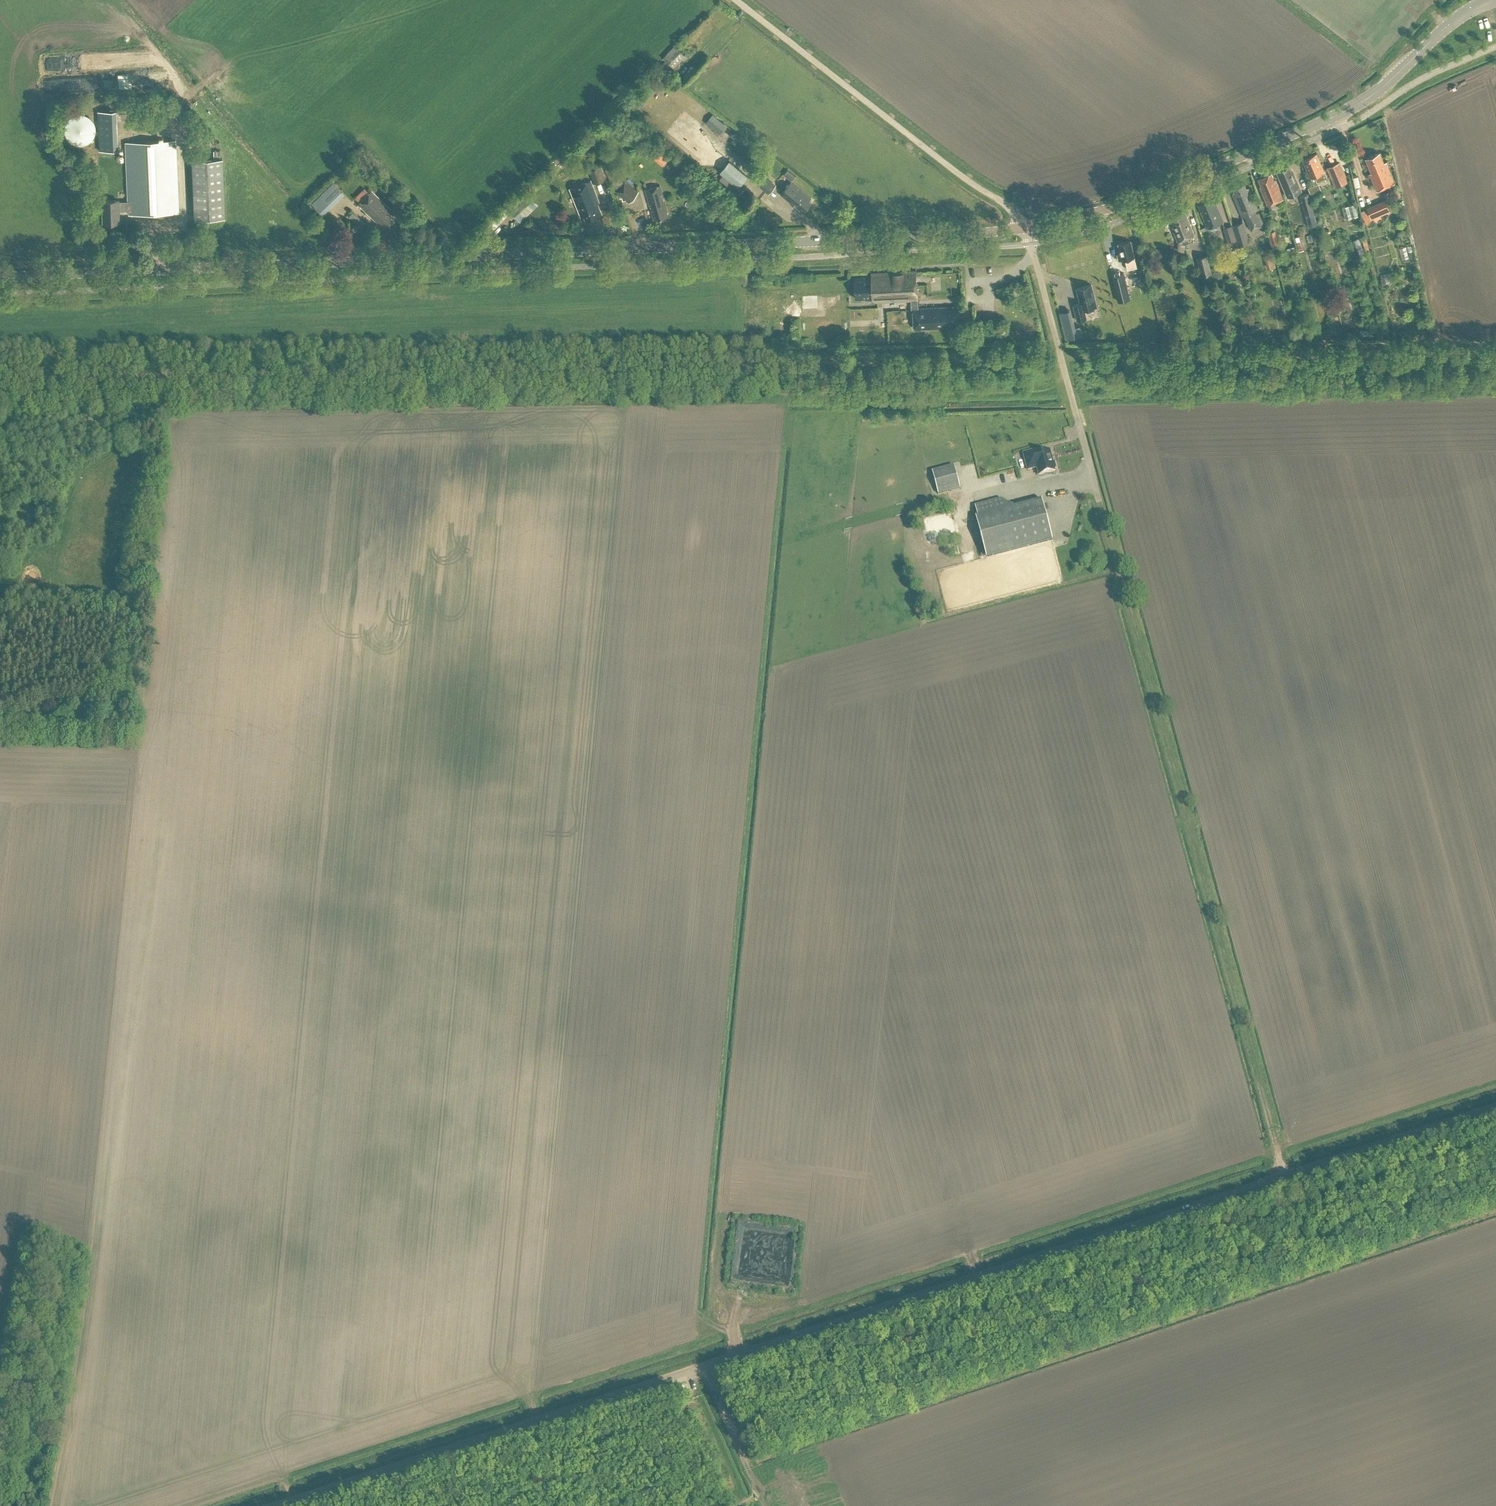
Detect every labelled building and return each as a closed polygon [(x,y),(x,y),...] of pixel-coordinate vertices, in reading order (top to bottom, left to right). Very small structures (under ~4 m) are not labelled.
[(664,57),(671,64),(683,52),(675,45),(664,57)] [(87,67),(86,53),(48,55),(49,69),(87,67)] [(116,107),(95,108),(95,121),(98,121),(99,151),(118,150),(116,107)] [(720,119),(713,128),(719,133),(727,125),(720,119)] [(178,211),(175,140),(126,142),(128,200),(119,201),(118,199),(102,200),(103,222),(119,221),(119,210),(128,209),(129,213),(178,211)] [(1384,162),(1380,152),(1366,158),(1372,172),(1370,173),(1377,190),(1395,182),(1386,161),(1384,162)] [(1327,176),(1324,170),(1317,153),(1303,159),(1314,185),(1318,184),(1317,180),(1327,176)] [(224,155),(193,156),(194,216),(226,214),(224,155)] [(681,157),(675,163),(682,169),(687,163),(681,157)] [(729,159),(719,171),(737,185),(748,174),(729,159)] [(1335,186),(1349,181),(1340,161),(1327,166),(1335,186)] [(595,184),(607,178),(601,165),(589,170),(595,184)] [(1277,170),(1286,191),(1288,196),(1302,190),(1294,171),(1293,172),(1290,165),(1277,170)] [(762,171),(755,180),(768,192),(776,183),(762,171)] [(1275,180),(1272,173),(1265,176),(1263,175),(1261,176),(1260,177),(1259,178),(1263,188),(1261,188),(1268,204),(1284,198),(1276,179),(1275,180)] [(639,191),(625,179),(616,191),(630,203),(639,191)] [(600,202),(591,180),(570,188),(581,217),(585,216),(586,220),(602,213),(598,203),(600,202)] [(332,181),(328,186),(339,198),(344,193),(332,181)] [(811,197),(791,181),(781,194),(803,212),(812,202),(810,200),(811,197)] [(1262,225),(1255,209),(1258,208),(1249,188),(1247,189),(1244,183),(1233,188),(1235,192),(1233,193),(1242,214),(1244,214),(1251,230),(1262,225)] [(1318,184),(1309,188),(1311,194),(1321,189),(1318,184)] [(664,198),(660,185),(646,189),(650,204),(651,204),(652,207),(651,207),(654,220),(666,217),(665,212),(668,211),(665,202),(664,203),(663,198),(664,198)] [(355,196),(360,201),(358,203),(384,228),(394,217),(392,215),(395,212),(388,206),(371,190),(369,192),(364,186),(355,196)] [(527,191),(509,208),(521,220),(539,204),(527,191)] [(1301,194),(1306,214),(1309,225),(1317,223),(1315,212),(1309,192),(1301,194)] [(327,210),(315,198),(310,203),(322,215),(327,210)] [(1208,226),(1223,220),(1214,200),(1211,201),(1210,198),(1198,202),(1208,226)] [(1357,201),(1344,204),(1347,216),(1360,214),(1357,201)] [(1367,207),(1361,210),(1366,221),(1367,223),(1371,222),(1370,219),(1372,218),(1367,207)] [(1195,233),(1184,208),(1169,214),(1175,231),(1174,231),(1178,240),(1195,233)] [(351,210),(347,215),(357,223),(361,218),(351,210)] [(1232,224),(1238,244),(1249,240),(1243,221),(1232,224)] [(1223,227),(1229,246),(1238,243),(1232,225),(1223,227)] [(1268,232),(1271,243),(1280,241),(1277,229),(1268,232)] [(1300,235),(1296,237),(1299,251),(1304,250),(1300,235)] [(1119,260),(1126,258),(1128,268),(1137,266),(1135,256),(1131,240),(1118,244),(1121,253),(1118,254),(1119,260)] [(1173,251),(1184,253),(1185,244),(1182,243),(1182,241),(1179,240),(1178,247),(1173,246),(1173,251)] [(1202,275),(1212,272),(1208,254),(1197,257),(1202,275)] [(873,301),(911,299),(912,308),(914,308),(915,328),(959,326),(958,306),(918,308),(918,299),(916,270),(871,273),(871,276),(855,277),(855,283),(853,283),(853,292),(855,292),(856,298),(872,297),(873,301)] [(1130,297),(1128,289),(1124,272),(1112,275),(1116,292),(1117,300),(1130,297)] [(1096,305),(1091,284),(1077,287),(1080,303),(1073,304),(1077,320),(1086,318),(1084,308),(1096,305)] [(1061,310),(1068,337),(1084,333),(1082,323),(1077,325),(1072,307),(1061,310)] [(1260,321),(1250,324),(1252,330),(1262,327),(1260,321)] [(749,334),(749,338),(752,341),(762,341),(765,338),(765,334),(762,332),(752,332),(749,334)] [(1053,464),(1050,452),(1035,456),(1034,452),(1024,455),(1028,471),(1037,469),(1039,477),(1055,472),(1055,470),(1056,469),(1055,464),(1053,464)] [(939,495),(961,489),(956,470),(933,476),(939,495)] [(975,507),(978,518),(989,558),(1053,541),(1042,501),(1013,508),(1002,500),(975,507)]
